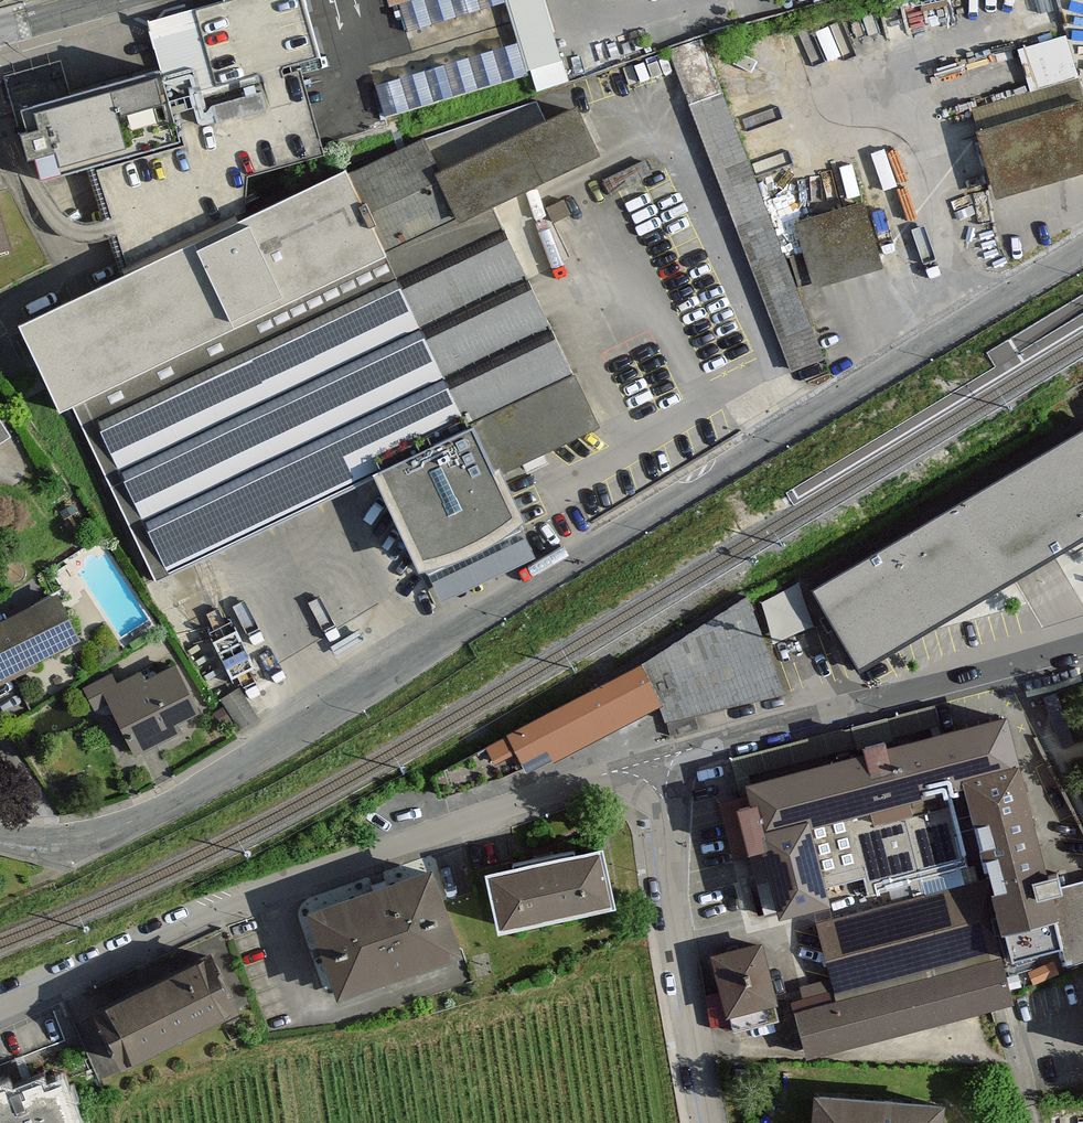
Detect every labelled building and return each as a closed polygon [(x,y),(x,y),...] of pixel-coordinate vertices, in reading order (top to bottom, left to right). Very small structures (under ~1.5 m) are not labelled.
[(148,21),(152,34),(158,56),(162,70),(181,139),(97,162),(129,281),(244,228),(249,226),(250,174),(325,154),(301,69),(282,75),(281,70),(283,65),(319,56),(303,0),(226,0),(195,8),(148,21)] [(398,5),(406,31),(507,3),(506,0),(415,0),(398,5)] [(794,372),(828,359),(705,39),(672,52),(794,372)] [(519,43),(374,86),(383,117),(528,75),(519,43)] [(20,109),(70,95),(61,61),(3,76),(18,130),(25,128),(20,109)] [(70,95),(20,109),(24,124),(25,128),(18,130),(26,160),(34,157),(39,178),(85,166),(93,163),(97,162),(181,139),(162,70),(70,95)] [(74,405),(154,575),(378,471),(430,582),(534,533),(504,469),(599,425),(494,201),(595,154),(577,117),(553,128),(537,92),(284,210),(249,226),(244,228),(129,281),(123,284),(22,331),(60,412),(74,405)] [(974,127),(997,193),(1082,170),(1082,95),(974,127)] [(803,286),(882,265),(865,202),(798,220),(807,252),(795,255),(803,286)] [(12,250),(0,205),(0,253),(12,250)] [(9,431),(0,417),(0,436),(9,431)] [(808,581),(859,669),(1082,539),(1082,421),(808,581)] [(747,593),(641,662),(665,714),(781,688),(747,593)] [(78,644),(61,605),(0,631),(0,677),(78,644)] [(237,629),(216,635),(226,670),(248,664),(237,629)] [(636,664),(482,743),(490,757),(513,745),(524,766),(654,699),(636,664)] [(115,705),(138,753),(208,718),(185,671),(153,687),(147,675),(121,688),(115,675),(85,690),(97,714),(115,705)] [(1058,695),(1045,699),(1062,750),(1076,745),(1058,695)] [(897,717),(902,735),(941,725),(936,707),(897,717)] [(807,1057),(1014,1003),(1000,951),(1010,948),(1014,960),(1063,947),(1068,968),(1082,963),(1082,882),(1081,883),(1062,888),(1059,875),(1047,878),(1006,721),(888,751),(885,742),(876,745),(866,747),(869,756),(751,787),(748,775),(848,749),(843,731),(732,760),(745,809),(740,810),(744,824),(725,829),(734,862),(751,858),(766,918),(828,902),(808,826),(848,815),(870,896),(912,885),(916,901),(819,926),(836,993),(794,1004),(807,1057)] [(484,865),(500,925),(612,899),(598,839),(484,865)] [(309,903),(340,991),(462,950),(430,859),(309,903)] [(108,996),(104,1015),(125,1057),(236,1001),(209,947),(108,996)] [(738,954),(717,960),(735,1032),(778,1021),(760,949),(738,954)] [(0,1090),(0,1122),(70,1122),(52,1071),(0,1090)] [(819,1099),(817,1122),(940,1122),(941,1108),(819,1099)]
